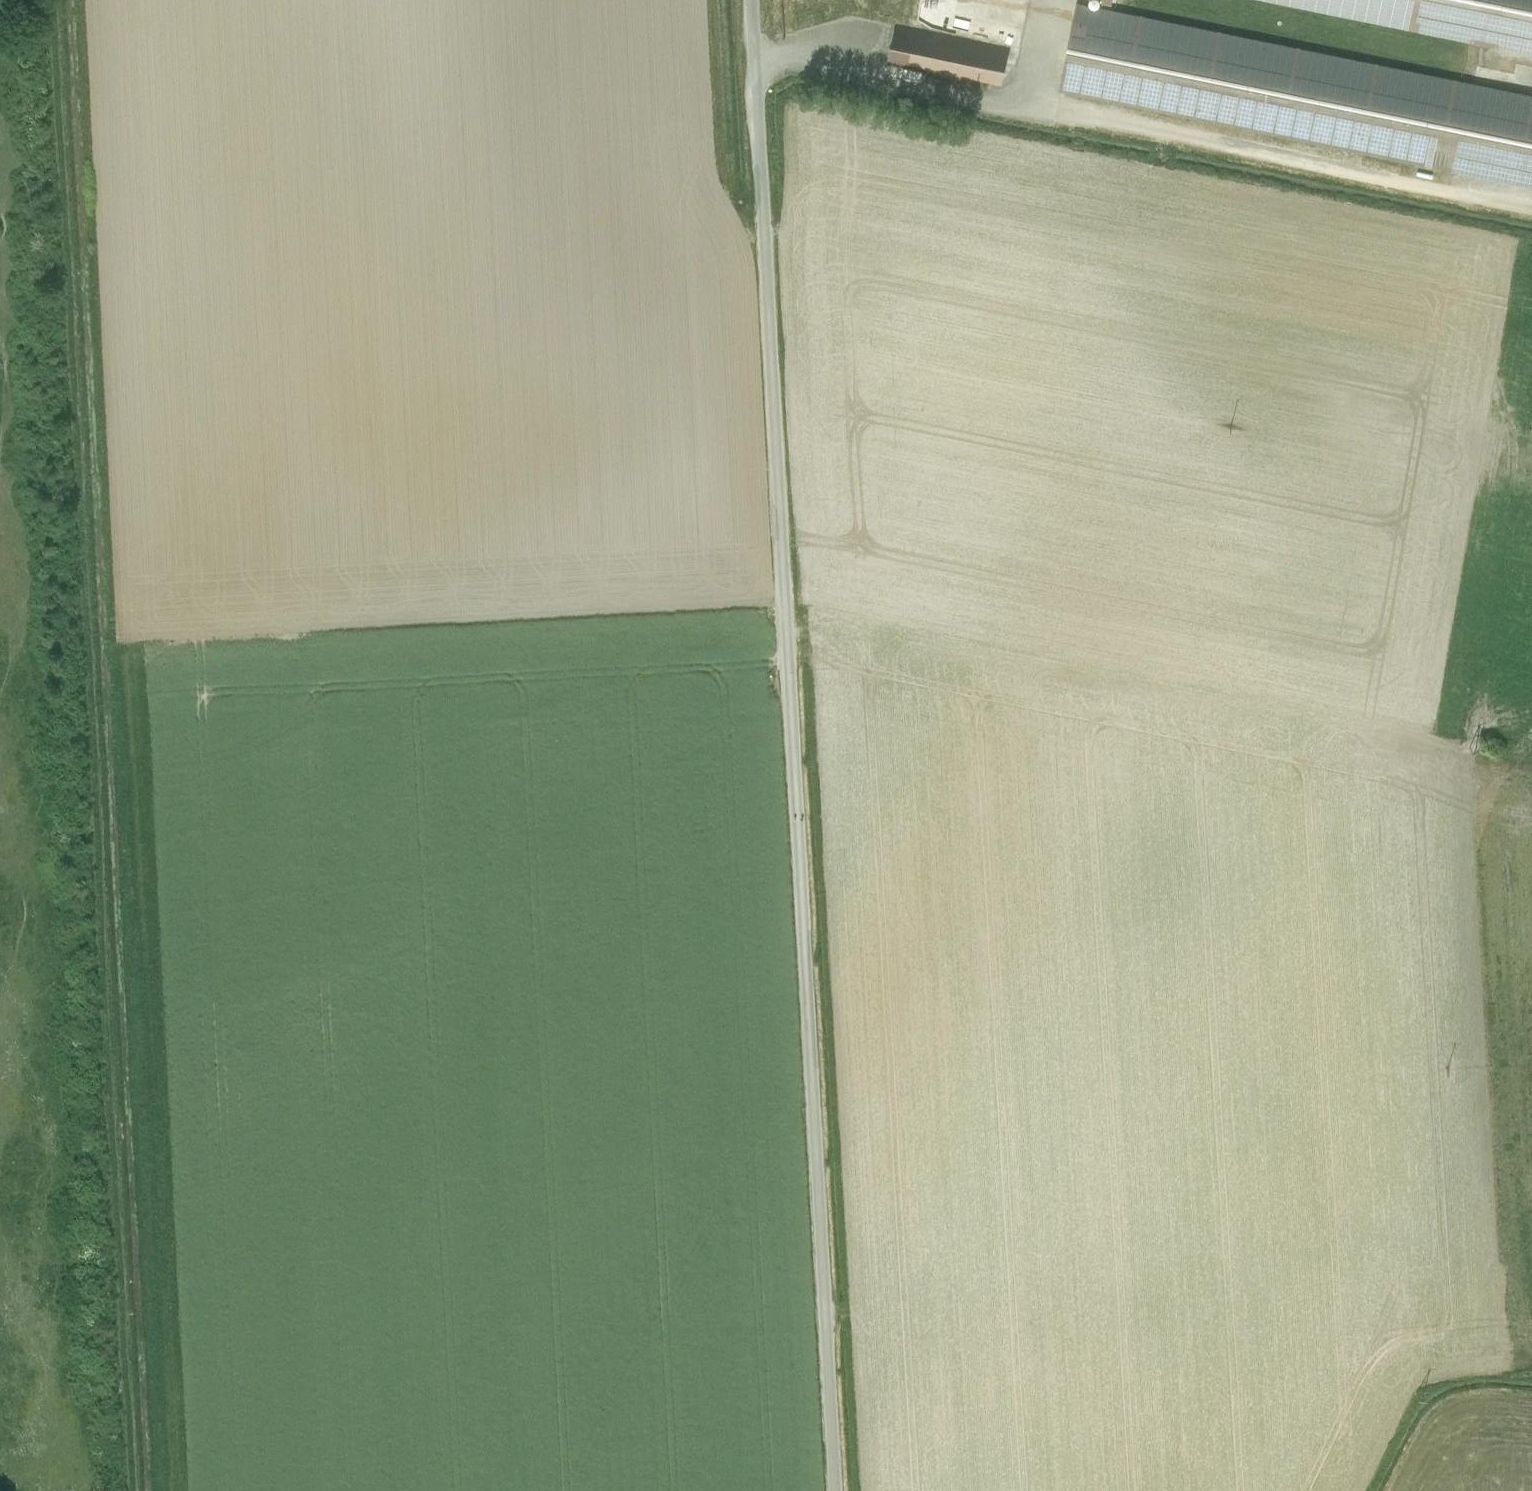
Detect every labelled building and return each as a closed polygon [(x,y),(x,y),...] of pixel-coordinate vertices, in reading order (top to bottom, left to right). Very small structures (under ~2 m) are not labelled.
[(1531,49),(1531,0),(1291,0),(1531,49)] [(1077,8),(1061,86),(1531,182),(1531,101),(1077,8)] [(1009,49),(895,25),(887,64),(1002,87),(1009,49)]
